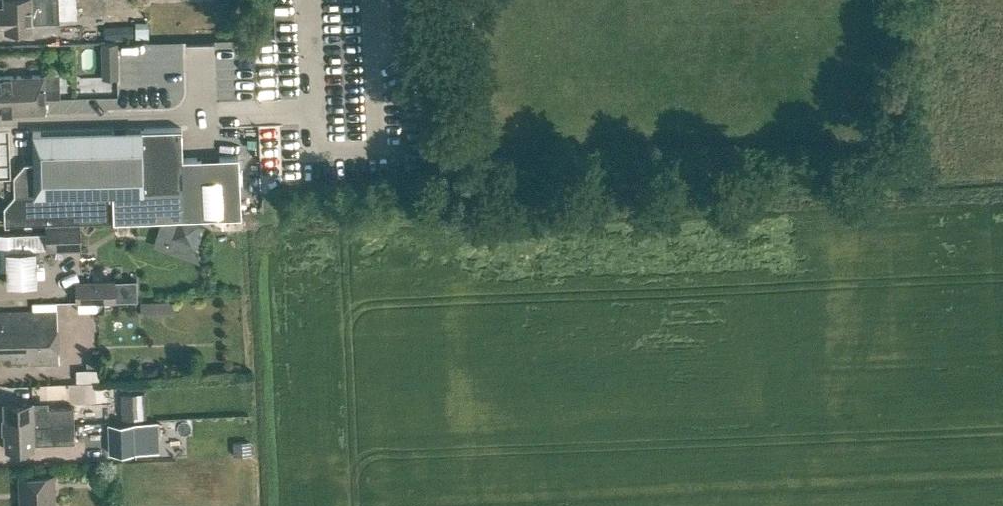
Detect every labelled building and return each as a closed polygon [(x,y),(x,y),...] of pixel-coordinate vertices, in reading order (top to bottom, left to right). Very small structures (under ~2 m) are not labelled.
[(5,24),(6,30),(30,29),(30,18),(77,17),(76,0),(0,0),(0,24),(5,24)] [(113,40),(93,40),(93,75),(113,75),(113,40)] [(42,75),(0,76),(0,109),(10,109),(13,112),(43,111),(43,99),(61,99),(61,75),(42,75)] [(182,128),(32,133),(33,161),(25,161),(14,174),(15,192),(4,205),(5,223),(46,221),(75,219),(81,219),(201,214),(200,200),(184,200),(182,128)] [(0,130),(0,178),(8,178),(6,130),(0,130)] [(170,238),(195,247),(203,225),(178,216),(170,238)] [(75,219),(46,221),(46,229),(0,231),(0,241),(1,269),(9,268),(9,281),(38,280),(36,245),(47,244),(47,248),(82,246),(81,219),(75,219)] [(136,278),(78,279),(79,302),(104,301),(105,304),(114,303),(114,301),(118,301),(118,298),(137,298),(136,278)] [(142,301),(142,314),(175,314),(175,301),(142,301)] [(0,319),(0,354),(14,354),(14,360),(30,359),(30,362),(62,361),(60,309),(0,312),(0,319)] [(141,389),(115,391),(116,416),(143,415),(141,389)] [(75,405),(35,407),(34,400),(5,401),(6,425),(75,422),(75,405)] [(157,421),(109,423),(110,453),(154,451),(153,433),(157,433),(157,421)] [(76,441),(75,422),(6,425),(7,448),(36,447),(36,442),(76,441)] [(249,441),(234,442),(235,454),(250,453),(249,441)] [(19,476),(20,505),(55,505),(54,474),(19,476)]
